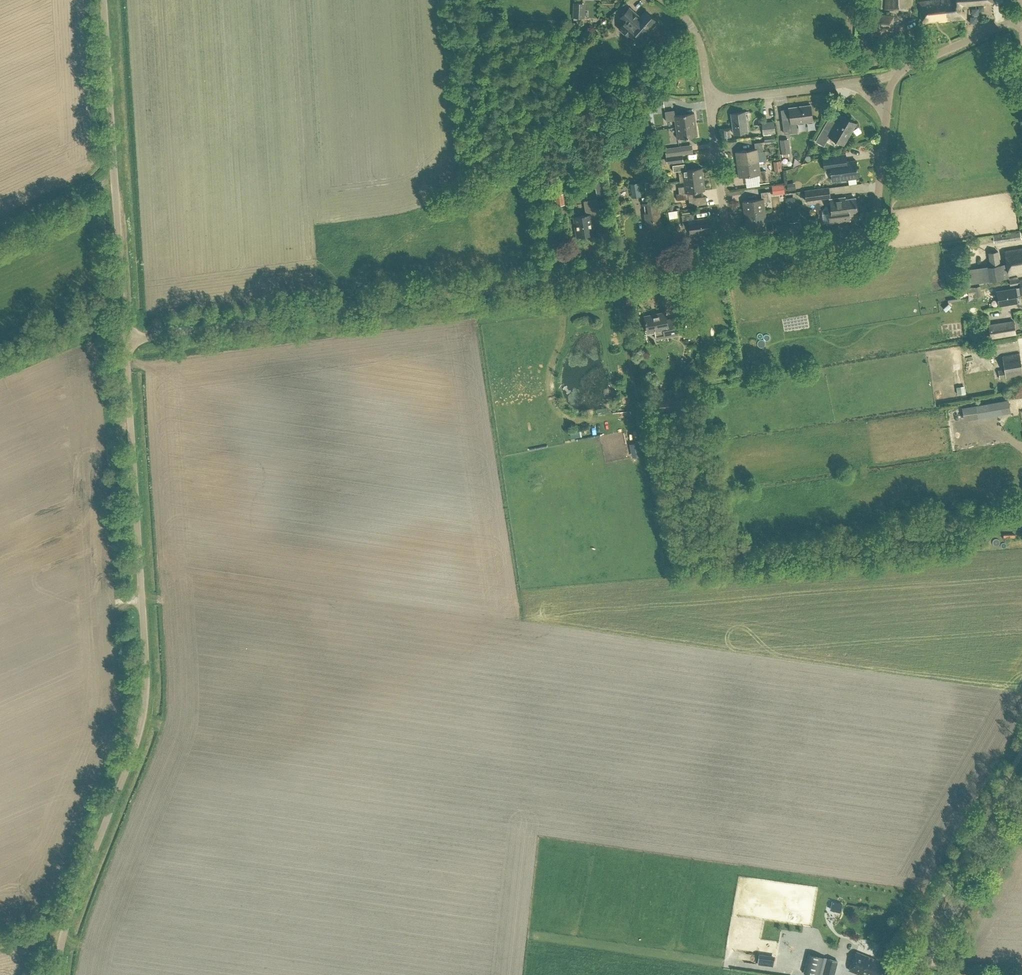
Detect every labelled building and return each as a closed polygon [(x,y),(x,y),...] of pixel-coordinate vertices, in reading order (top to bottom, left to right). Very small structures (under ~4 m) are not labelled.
[(884,8),(894,8),(894,5),(901,6),(901,10),(909,10),(910,0),(884,0),(884,8)] [(962,5),(992,3),(992,0),(928,0),(919,1),(921,20),(940,19),(940,21),(965,19),(965,11),(963,11),(962,5)] [(574,18),(585,18),(585,3),(574,3),(574,18)] [(640,18),(630,8),(620,19),(625,23),(619,30),(630,40),(636,34),(642,40),(647,35),(657,23),(645,12),(640,18)] [(892,31),(893,16),(869,15),(868,35),(890,36),(890,31),(892,31)] [(651,109),(665,107),(664,101),(650,103),(651,109)] [(785,133),(797,132),(796,123),(813,120),(811,105),(789,108),(791,119),(783,120),(785,133)] [(676,127),(696,124),(695,113),(675,115),(675,110),(665,111),(667,121),(676,120),(676,127)] [(734,134),(748,132),(746,112),(731,114),(734,134)] [(856,123),(841,114),(836,122),(829,118),(816,141),(824,145),(829,136),(844,144),(856,123)] [(763,135),(776,133),(774,123),(762,124),(763,135)] [(696,124),(676,127),(678,139),(698,136),(696,124)] [(789,153),(791,153),(789,139),(781,140),(783,154),(789,153)] [(738,164),(759,162),(758,152),(763,151),(762,142),(755,143),(756,150),(737,152),(738,164)] [(667,157),(680,155),(679,147),(665,149),(667,157)] [(847,161),(846,153),(823,156),(824,170),(831,169),(832,180),(858,176),(856,159),(847,161)] [(682,155),(680,155),(667,157),(667,164),(683,162),(682,155)] [(782,170),(781,160),(774,161),(776,171),(782,170)] [(759,162),(738,164),(740,177),(759,175),(760,181),(767,180),(766,170),(760,171),(759,162)] [(680,182),(685,182),(704,179),(703,168),(687,170),(686,164),(673,165),(674,172),(679,171),(680,176),(679,176),(680,182)] [(594,179),(597,195),(604,194),(601,178),(594,179)] [(704,179),(685,182),(685,186),(679,187),(680,194),(677,194),(678,200),(690,199),(689,193),(705,191),(704,179)] [(633,198),(641,196),(639,183),(631,184),(633,198)] [(772,185),(773,195),(785,193),(784,184),(772,185)] [(555,195),(563,194),(563,186),(555,187),(555,195)] [(806,201),(831,198),(829,187),(805,191),(806,201)] [(745,214),(766,211),(765,201),(770,201),(769,191),(761,192),(762,199),(743,201),(745,214)] [(557,206),(565,205),(564,194),(556,195),(557,206)] [(795,197),(787,198),(788,208),(796,207),(795,197)] [(857,213),(855,197),(841,199),(841,197),(830,199),(831,208),(828,208),(829,222),(850,219),(849,214),(857,213)] [(594,234),(592,223),(593,223),(592,217),(601,216),(598,198),(584,201),(586,214),(573,216),(575,226),(576,226),(578,236),(594,234)] [(646,229),(661,226),(658,200),(643,202),(646,229)] [(766,211),(745,214),(746,227),(756,226),(757,232),(774,229),(773,220),(767,221),(766,211)] [(695,220),(694,214),(682,215),(684,226),(690,226),(691,235),(710,232),(709,218),(695,220)] [(781,236),(791,235),(789,225),(780,226),(781,236)] [(1002,242),(1021,239),(1021,232),(1011,234),(1011,235),(1001,236),(1002,242)] [(970,269),(972,283),(978,282),(1009,277),(1009,275),(1021,273),(1021,248),(1005,251),(1007,265),(1000,266),(999,251),(988,252),(990,267),(970,269)] [(981,285),(967,287),(968,295),(974,294),(974,297),(982,296),(981,285)] [(667,320),(666,313),(645,316),(648,332),(656,331),(657,338),(687,332),(684,317),(667,320)] [(991,338),(1017,334),(1014,320),(989,325),(991,338)] [(1020,353),(1003,356),(1003,354),(995,355),(996,364),(1004,362),(1005,369),(999,370),(1000,378),(1021,374),(1021,367),(1020,353)] [(659,414),(682,411),(680,394),(657,396),(659,414)] [(1011,413),(1009,400),(976,406),(962,408),(964,421),(978,419),(1011,413)] [(632,443),(634,454),(640,453),(638,441),(632,443)] [(983,513),(980,515),(976,517),(985,531),(992,527),(983,513)] [(885,965),(875,961),(875,960),(856,952),(849,970),(862,974),(863,974),(864,973),(868,974),(881,974),(885,965)] [(813,974),(821,974),(825,957),(810,953),(805,973),(813,974)] [(759,955),(757,965),(773,967),(774,957),(759,955)] [(824,969),(823,974),(835,974),(839,960),(827,957),(824,969)]
